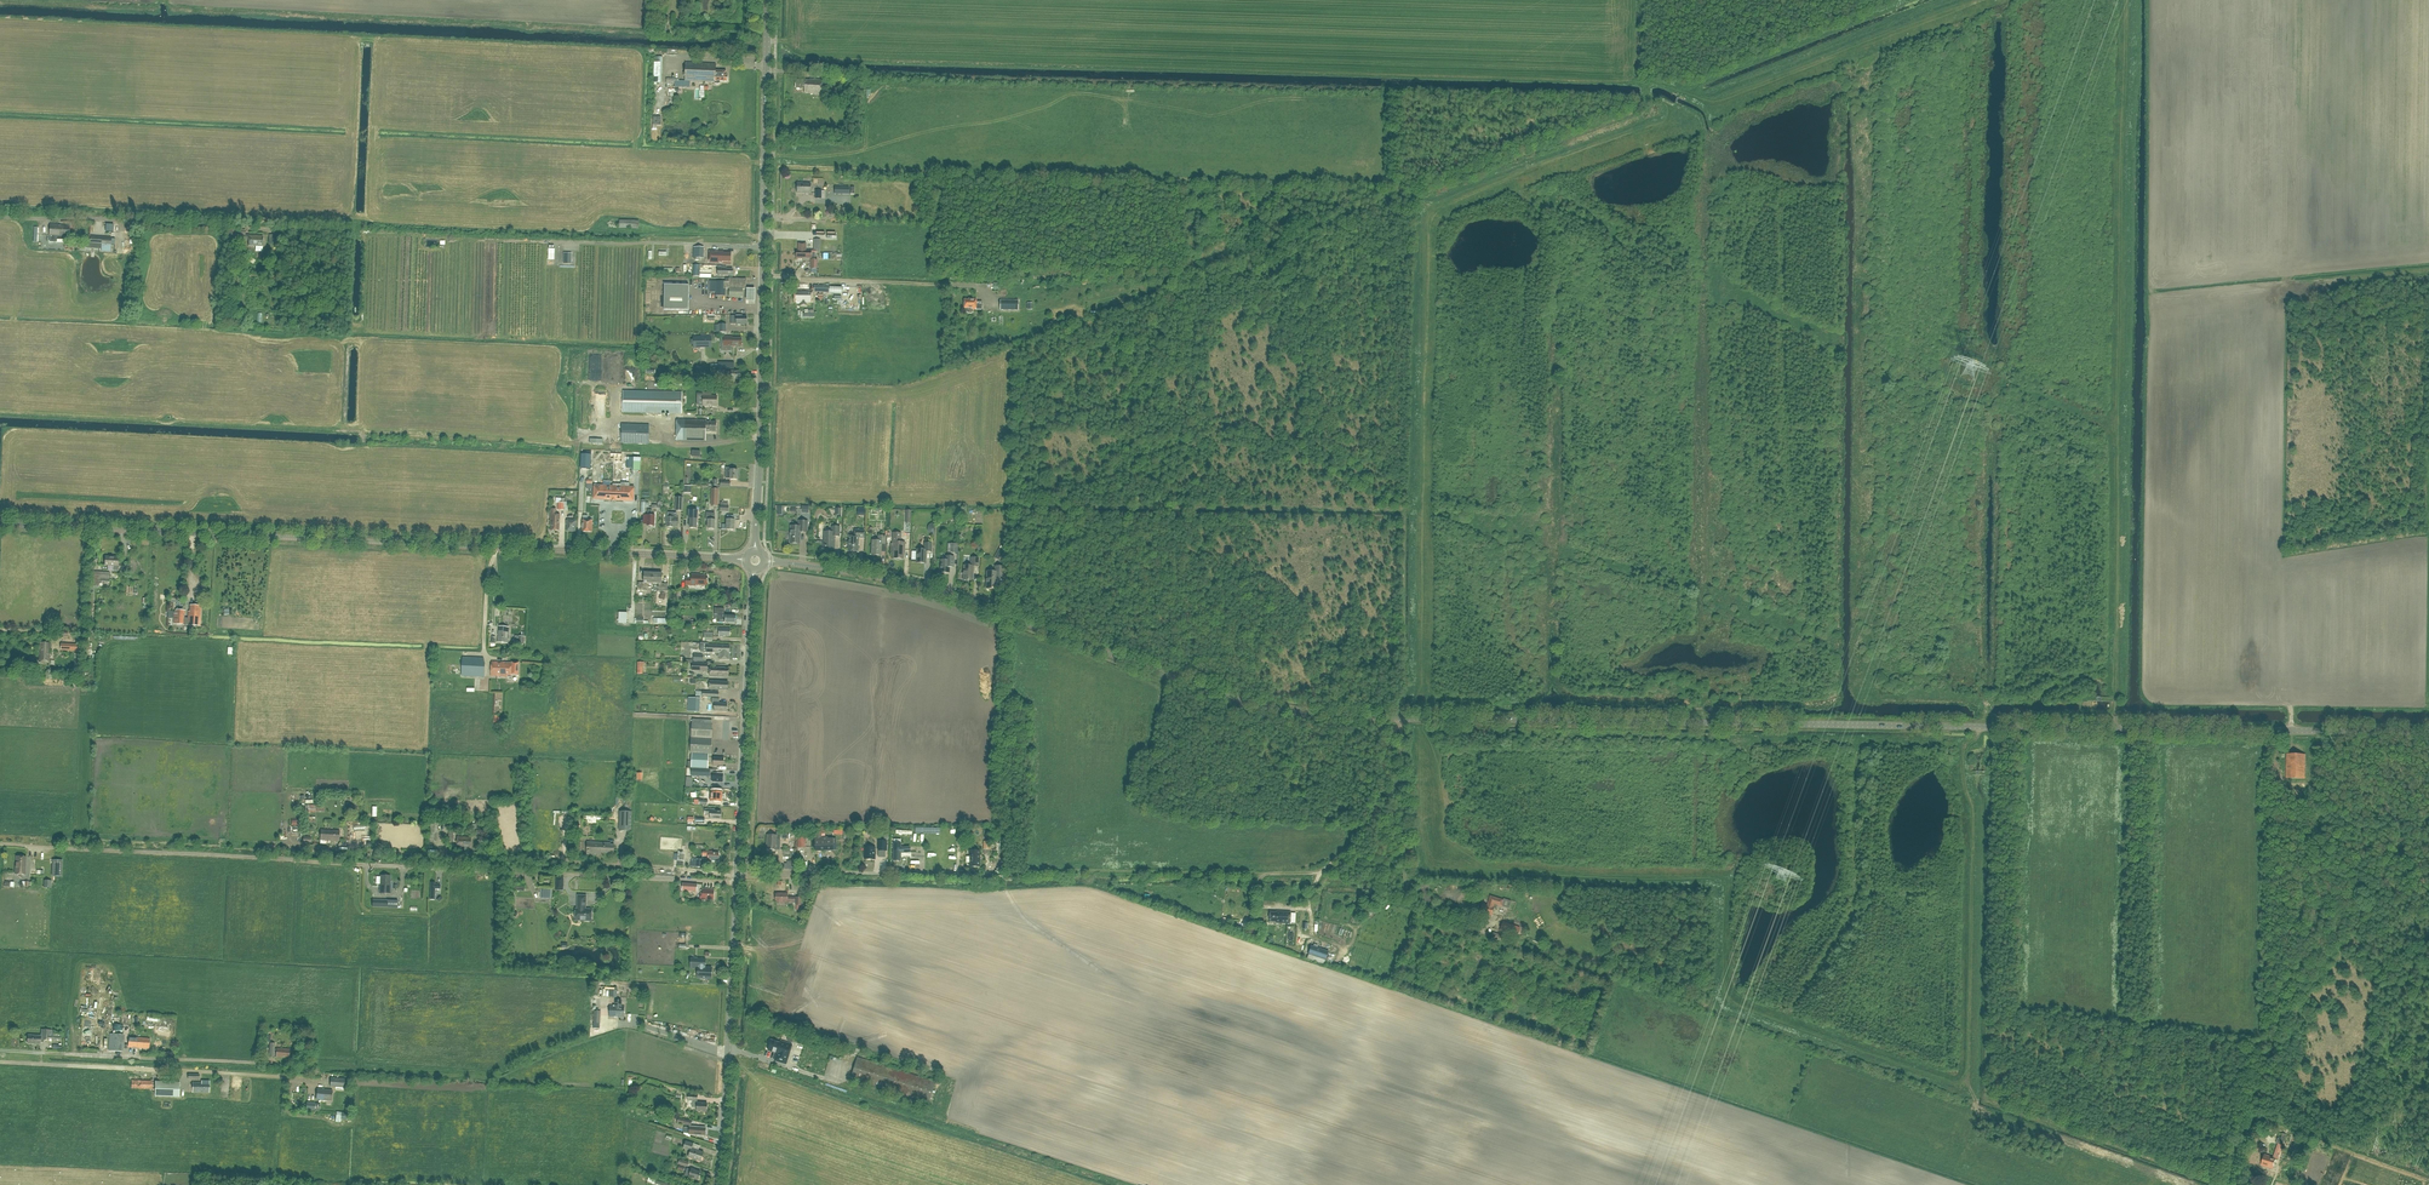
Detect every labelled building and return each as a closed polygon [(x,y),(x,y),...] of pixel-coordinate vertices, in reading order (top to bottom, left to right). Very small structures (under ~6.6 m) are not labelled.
[(668,33),(669,18),(661,17),(660,33),(668,33)] [(654,62),(654,78),(662,79),(663,62),(654,62)] [(685,81),(715,83),(716,84),(718,84),(720,83),(720,81),(727,82),(727,81),(728,81),(728,77),(727,77),(727,76),(726,76),(726,72),(716,71),(716,64),(686,63),(685,81)] [(822,95),(823,80),(810,79),(810,80),(796,80),(795,88),(805,89),(805,93),(812,93),(812,95),(822,95)] [(797,183),(797,193),(811,193),(811,184),(803,183),(797,183)] [(825,191),(822,191),(822,190),(815,190),(814,199),(821,199),(821,198),(825,198),(825,191)] [(69,236),(69,227),(58,226),(58,225),(49,225),(49,236),(63,237),(64,236),(69,236)] [(236,241),(236,231),(228,231),(227,241),(236,241)] [(248,246),(262,247),(263,237),(255,237),(249,236),(248,237),(242,236),(242,241),(248,241),(248,246)] [(110,246),(111,239),(90,237),(89,244),(110,246)] [(802,253),(815,253),(820,253),(820,239),(814,239),(814,250),(806,250),(806,243),(798,243),(798,251),(802,251),(802,253)] [(694,247),(694,258),(704,259),(705,248),(694,247)] [(731,265),(731,253),(724,253),(724,251),(709,251),(709,263),(723,263),(723,265),(731,265)] [(732,276),(732,269),(726,269),(726,267),(718,267),(717,276),(732,276)] [(725,279),(725,282),(710,281),(709,293),(715,293),(715,296),(725,296),(726,289),(729,289),(729,297),(742,297),(743,289),(746,289),(746,279),(725,279)] [(664,285),(664,309),(688,310),(689,295),(689,286),(664,285)] [(796,291),(796,303),(801,303),(801,306),(807,306),(807,303),(811,303),(811,292),(796,291)] [(982,310),(982,306),(982,302),(976,302),(976,299),(972,299),(972,300),(964,300),(964,308),(967,308),(967,312),(968,313),(971,313),(972,312),(972,310),(976,310),(982,310)] [(1000,300),(1000,310),(1018,310),(1018,301),(1000,300)] [(746,321),(747,320),(747,318),(746,318),(746,317),(742,317),(742,316),(736,316),(731,316),(731,323),(736,323),(736,324),(737,324),(737,325),(741,325),(741,324),(746,324),(746,321)] [(719,324),(719,325),(715,325),(715,332),(719,332),(719,333),(727,333),(727,324),(719,324)] [(713,348),(713,337),(695,337),(694,348),(713,348)] [(736,346),(736,345),(741,345),(741,338),(732,338),(732,337),(724,337),(723,346),(736,346)] [(623,392),(623,411),(682,413),(682,393),(623,392)] [(717,406),(717,396),(710,396),(710,393),(703,393),(703,406),(717,406)] [(716,432),(716,422),(706,422),(706,420),(677,419),(676,440),(705,441),(706,432),(710,433),(710,432),(716,432)] [(621,443),(649,444),(649,425),(621,425),(621,443)] [(737,480),(738,470),(733,470),(733,468),(726,468),(725,479),(730,479),(730,480),(737,480)] [(633,501),(634,487),(629,487),(630,483),(621,483),(621,484),(613,484),(613,486),(594,485),(593,499),(612,500),(612,501),(616,501),(633,501)] [(558,500),(558,510),(564,511),(569,511),(569,503),(564,502),(564,501),(558,500)] [(649,507),(649,503),(641,503),(641,513),(645,513),(645,507),(649,507)] [(559,531),(560,515),(556,515),(556,509),(551,509),(550,525),(551,525),(551,530),(559,531)] [(654,526),(655,516),(652,516),(652,510),(648,510),(648,515),(644,515),(644,519),(647,520),(647,526),(654,526)] [(696,528),(697,519),(697,511),(688,510),(688,518),(690,518),(690,528),(696,528)] [(678,518),(677,518),(677,513),(674,513),(666,512),(665,523),(667,523),(667,527),(678,527),(678,518)] [(592,532),(592,521),(587,521),(588,516),(583,516),(583,521),(582,532),(592,532)] [(734,530),(735,520),(733,520),(734,516),(727,516),(727,520),(726,530),(734,530)] [(576,521),(567,521),(566,521),(566,525),(567,525),(567,531),(575,531),(576,521)] [(807,532),(807,522),(799,521),(799,527),(791,526),(790,543),(800,543),(800,534),(800,532),(807,532)] [(839,537),(840,527),(832,526),(831,532),(824,532),(823,547),(826,547),(833,547),(834,536),(839,537)] [(864,538),(864,531),(855,530),(854,536),(849,536),(848,551),(858,551),(859,538),(864,538)] [(904,551),(905,543),(900,542),(901,533),(893,533),(892,544),(894,544),(893,559),(903,559),(903,551),(904,551)] [(885,545),(886,537),(878,536),(878,541),(872,541),(872,555),(881,556),(882,545),(885,545)] [(932,544),(925,543),(925,550),(917,549),(916,563),(926,563),(926,552),(932,552),(932,544)] [(998,549),(994,558),(998,560),(1001,555),(1002,556),(1004,552),(1002,551),(1003,549),(1000,548),(999,549),(998,549)] [(117,571),(118,557),(105,556),(105,566),(113,566),(112,571),(117,571)] [(954,557),(946,556),(946,560),(941,560),(941,573),(949,573),(950,565),(954,565),(954,557)] [(979,567),(979,559),(971,558),(971,566),(964,566),(963,580),(973,581),(974,567),(979,567)] [(1003,577),(1003,567),(995,566),(995,572),(987,571),(986,588),(997,589),(997,583),(997,580),(997,575),(1003,576),(1002,577),(1003,577)] [(109,573),(94,572),(89,572),(88,587),(99,588),(99,584),(99,582),(109,582),(109,579),(109,573)] [(647,583),(653,583),(653,573),(644,573),(644,583),(638,583),(638,590),(646,591),(647,583)] [(653,573),(653,583),(659,584),(658,591),(667,591),(668,584),(662,584),(662,574),(653,573)] [(707,581),(707,579),(707,576),(698,576),(698,575),(691,575),(691,579),(686,578),(686,585),(696,585),(707,585),(707,581)] [(184,621),(184,620),(188,621),(188,625),(200,626),(201,606),(190,605),(190,612),(189,611),(188,619),(184,618),(184,621)] [(735,623),(735,615),(724,615),(724,609),(714,608),(714,614),(715,614),(717,614),(717,615),(718,615),(717,622),(725,623),(735,623)] [(184,624),(184,621),(184,618),(184,611),(175,610),(175,618),(174,617),(174,624),(184,624)] [(507,643),(509,627),(499,626),(497,642),(507,643)] [(730,636),(730,628),(719,627),(719,637),(725,637),(725,636),(730,636)] [(713,633),(704,632),(704,641),(713,642),(713,633)] [(49,663),(50,643),(40,643),(39,662),(49,663)] [(729,660),(730,645),(707,645),(706,653),(720,653),(719,660),(729,660)] [(703,660),(703,652),(691,651),(690,660),(703,660)] [(484,677),(485,664),(484,659),(462,658),(461,676),(484,677)] [(491,676),(511,677),(511,675),(518,675),(519,663),(512,662),(512,663),(501,662),(501,664),(497,664),(498,662),(491,662),(491,676)] [(692,663),(692,670),(710,671),(710,676),(723,677),(723,676),(728,676),(729,669),(724,668),(710,667),(710,668),(707,668),(708,664),(692,663)] [(728,690),(728,682),(709,681),(709,689),(728,690)] [(727,704),(727,703),(721,703),(719,703),(719,699),(712,698),(711,704),(714,704),(714,711),(715,711),(717,711),(720,711),(726,712),(727,712),(727,707),(727,704)] [(708,765),(709,757),(709,754),(711,754),(712,724),(712,720),(692,719),(692,723),(690,753),(692,753),(691,768),(708,769),(708,765)] [(2305,779),(2305,755),(2287,754),(2286,778),(2305,779)] [(709,757),(708,765),(713,765),(723,766),(724,758),(713,758),(709,757)] [(723,782),(723,774),(717,773),(717,772),(712,772),(712,773),(710,773),(710,769),(703,769),(703,776),(712,777),(712,782),(723,782)] [(722,802),(722,792),(710,791),(710,801),(722,802)] [(386,806),(378,805),(376,814),(384,815),(386,806)] [(721,819),(721,811),(715,811),(715,810),(705,809),(705,815),(710,815),(709,819),(721,819)] [(620,812),(619,830),(631,831),(632,812),(620,812)] [(916,829),(895,828),(894,833),(912,834),(912,838),(916,838),(916,829)] [(338,841),(339,831),(320,830),(320,839),(330,840),(338,841)] [(310,843),(310,837),(311,832),(303,832),(303,836),(303,843),(310,843)] [(805,847),(805,834),(797,834),(797,848),(805,847)] [(815,851),(833,851),(833,839),(827,839),(827,837),(821,838),(821,834),(815,834),(815,839),(815,851)] [(776,850),(776,835),(768,835),(767,849),(776,850)] [(470,847),(470,837),(457,837),(456,846),(459,846),(460,846),(460,847),(470,847)] [(878,841),(878,850),(886,851),(886,841),(878,841)] [(611,843),(587,842),(587,854),(596,855),(600,855),(600,852),(614,853),(614,845),(610,845),(611,843)] [(910,853),(910,848),(901,848),(901,844),(893,843),(893,850),(893,860),(900,861),(901,853),(910,853)] [(864,847),(864,859),(875,860),(875,855),(875,852),(875,847),(864,847)] [(970,850),(970,867),(980,867),(980,850),(970,850)] [(703,851),(703,856),(708,856),(708,860),(718,861),(719,853),(713,852),(713,851),(708,851),(703,851)] [(25,875),(26,857),(15,856),(15,874),(25,875)] [(691,861),(690,866),(702,868),(703,860),(693,859),(693,861),(691,861)] [(53,860),(52,876),(62,876),(62,861),(53,860)] [(390,894),(390,885),(389,885),(390,876),(380,875),(380,884),(379,884),(379,893),(390,894)] [(555,890),(563,890),(563,891),(563,890),(563,886),(564,878),(556,878),(555,886),(555,890)] [(702,889),(702,894),(700,894),(700,899),(713,900),(714,890),(702,889)] [(795,903),(795,897),(788,897),(788,893),(777,893),(777,895),(775,895),(775,900),(777,900),(776,902),(795,903)] [(591,921),(592,909),(585,909),(586,896),(578,895),(577,909),(576,909),(575,920),(591,921)] [(1487,905),(1482,904),(1480,912),(1483,912),(1482,916),(1487,917),(1488,914),(1492,915),(1494,908),(1496,909),(1497,905),(1502,907),(1504,900),(1490,896),(1487,905)] [(372,907),(386,907),(397,908),(397,901),(386,901),(387,900),(372,899),(372,907)] [(1270,912),(1269,922),(1275,922),(1275,923),(1290,923),(1290,912),(1279,912),(1279,913),(1270,912)] [(1518,929),(1500,923),(1497,932),(1503,934),(1504,931),(1516,935),(1518,929)] [(1328,952),(1311,946),(1308,954),(1325,960),(1328,952)] [(691,958),(690,968),(698,969),(697,978),(703,978),(704,979),(707,979),(708,979),(711,979),(712,968),(705,968),(705,959),(691,958)] [(621,1006),(621,1005),(621,1000),(615,1000),(615,1006),(610,1006),(609,1017),(624,1018),(624,1006),(621,1006)] [(48,1014),(47,1019),(55,1020),(55,1023),(59,1024),(59,1020),(62,1020),(62,1015),(48,1014)] [(61,1037),(52,1036),(52,1030),(41,1029),(41,1036),(28,1035),(28,1038),(27,1039),(26,1042),(28,1043),(27,1044),(40,1044),(40,1042),(43,1042),(44,1040),(48,1040),(48,1039),(60,1040),(61,1037)] [(109,1051),(121,1051),(123,1035),(110,1034),(109,1051)] [(149,1048),(150,1039),(129,1037),(128,1047),(129,1047),(132,1047),(141,1048),(141,1047),(143,1048),(149,1048)] [(781,1041),(780,1043),(771,1040),(769,1046),(768,1045),(767,1049),(768,1049),(768,1050),(777,1053),(774,1060),(786,1064),(792,1044),(781,1041)] [(289,1057),(289,1049),(276,1048),(276,1057),(283,1057),(283,1056),(289,1057)] [(819,1051),(817,1057),(824,1060),(826,1053),(819,1051)] [(857,1057),(851,1078),(929,1103),(935,1082),(857,1057)] [(815,1063),(813,1070),(820,1072),(822,1065),(815,1063)] [(343,1087),(344,1079),(330,1078),(330,1086),(343,1087)] [(153,1089),(153,1081),(132,1081),(131,1088),(153,1089)] [(179,1097),(180,1082),(155,1081),(155,1096),(179,1097)] [(209,1093),(210,1081),(202,1081),(202,1082),(192,1082),(192,1092),(209,1093)] [(331,1101),(332,1090),(317,1089),(316,1099),(331,1101)] [(698,1095),(688,1094),(687,1100),(692,1101),(692,1107),(696,1108),(696,1111),(707,1112),(707,1103),(697,1103),(698,1095)] [(690,1126),(691,1121),(678,1118),(676,1123),(690,1126)] [(705,1135),(705,1128),(696,1127),(689,1127),(689,1134),(705,1135)] [(2277,1139),(2276,1142),(2282,1145),(2286,1134),(2283,1133),(2280,1140),(2277,1139)] [(680,1146),(683,1147),(685,1142),(674,1138),(672,1144),(676,1145),(676,1147),(679,1148),(680,1146)] [(2303,1150),(2305,1144),(2295,1140),(2293,1147),(2303,1150)] [(701,1161),(704,1152),(691,1148),(693,1144),(686,1141),(683,1148),(690,1151),(688,1157),(701,1161)] [(2047,1147),(2040,1144),(2037,1150),(2045,1153),(2047,1147)] [(2273,1169),(2276,1158),(2265,1155),(2261,1165),(2273,1169)] [(687,1168),(685,1175),(689,1177),(698,1180),(700,1172),(694,1170),(694,1169),(691,1168),(691,1169),(687,1168)]
